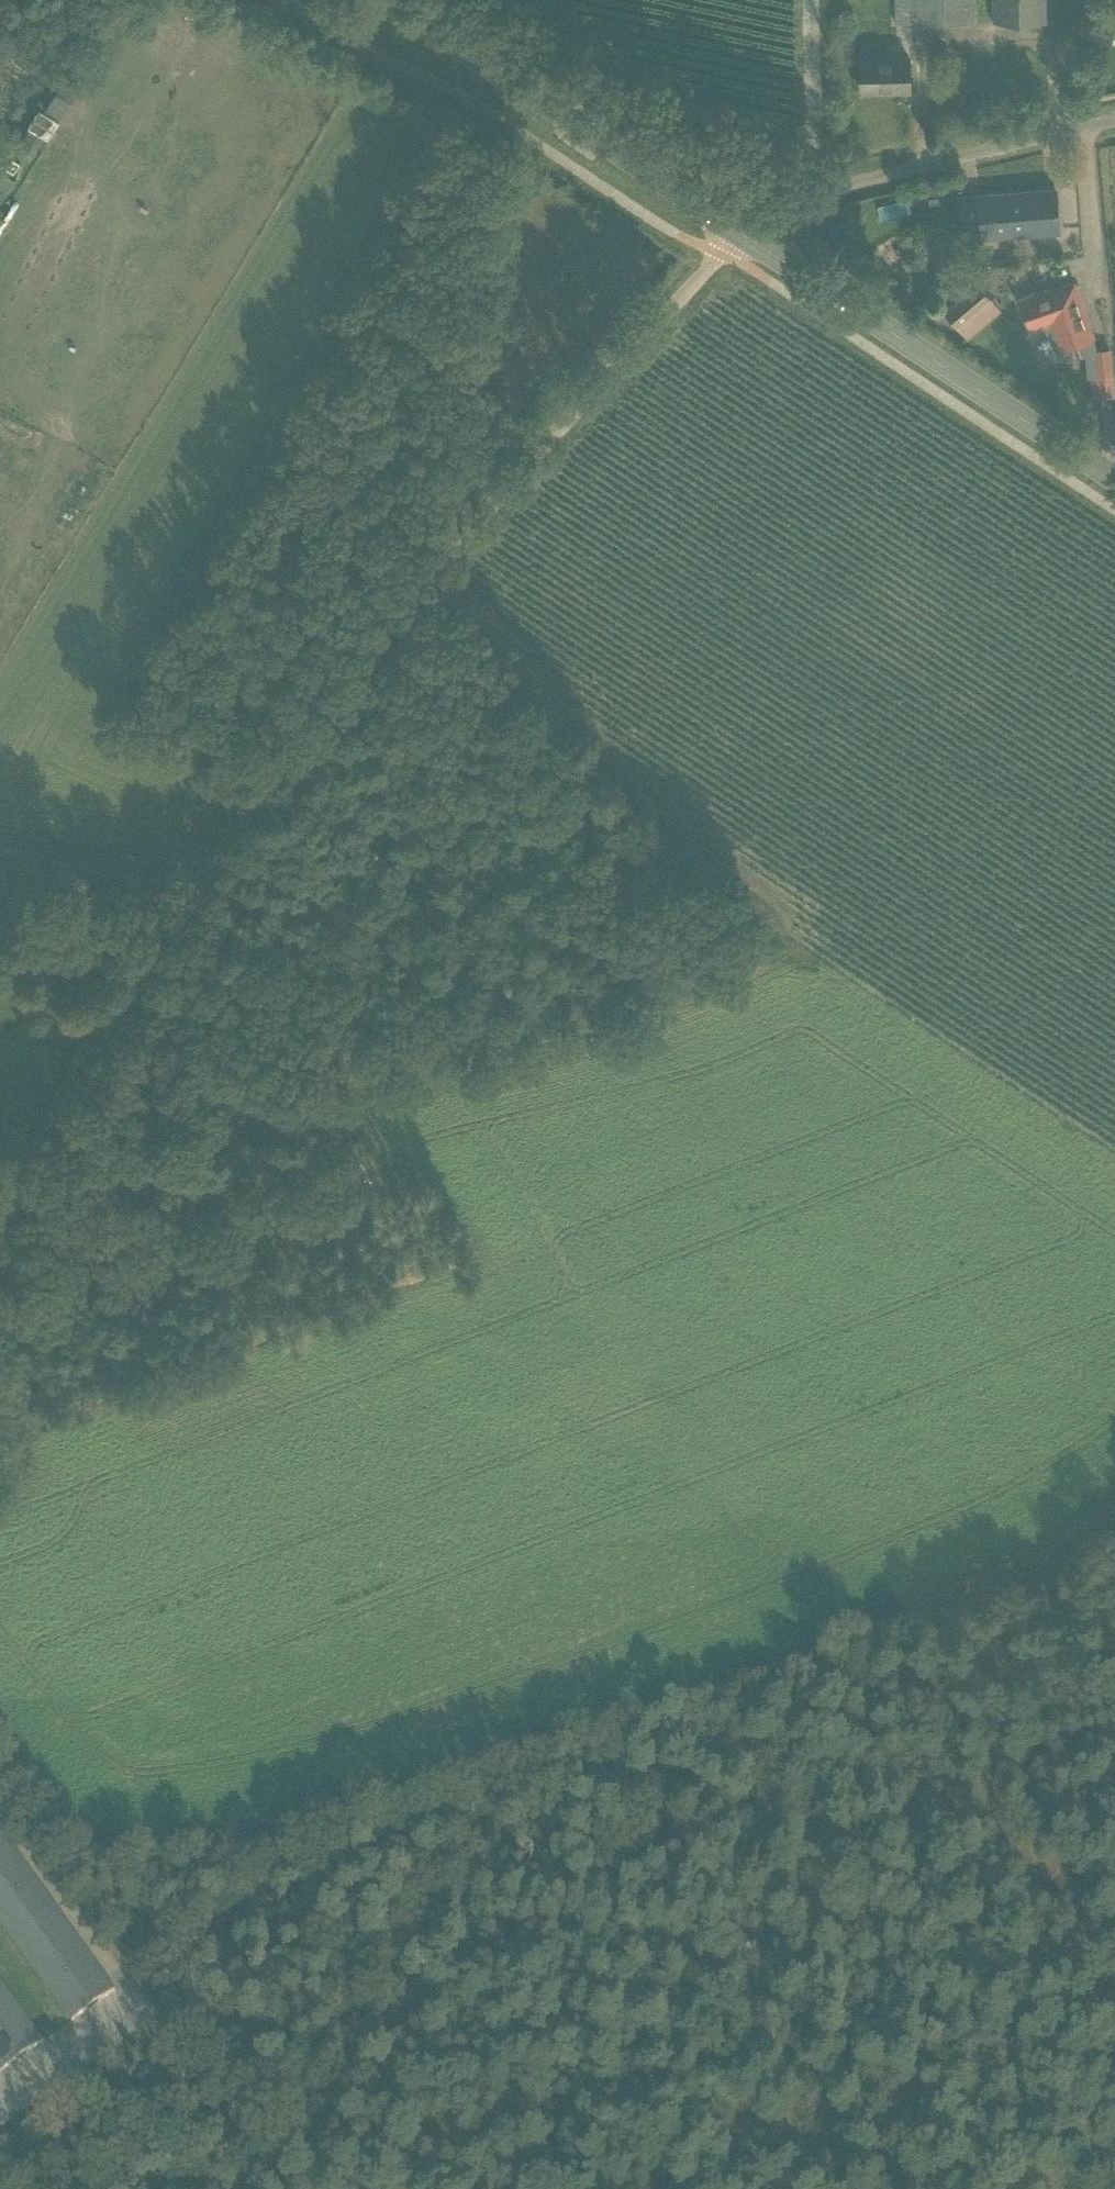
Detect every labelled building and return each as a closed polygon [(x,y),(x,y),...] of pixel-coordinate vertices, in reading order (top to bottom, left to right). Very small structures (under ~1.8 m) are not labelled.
[(974,0),(895,0),(895,24),(912,23),(975,22),(974,0)] [(1046,0),(993,0),(993,22),(1046,21),(1046,0)] [(909,57),(887,57),(887,56),(860,56),(861,69),(861,91),(910,90),(909,57)] [(21,152),(34,134),(27,129),(14,147),(21,152)] [(959,195),(961,217),(960,217),(961,223),(982,221),(983,238),(1060,231),(1056,188),(979,195),(979,193),(959,195)] [(976,280),(943,310),(956,325),(989,294),(976,280)] [(1098,349),(1093,336),(1075,282),(1048,291),(1047,288),(1020,297),(1025,312),(1024,313),(1025,316),(1026,316),(1033,335),(1047,330),(1054,349),(1077,342),(1082,357),(1081,357),(1083,378),(1091,377),(1093,399),(1111,397),(1108,349),(1098,349)] [(71,2020),(114,1989),(0,1830),(0,1920),(71,2020)] [(0,2070),(43,2039),(0,1980),(0,2070)]
